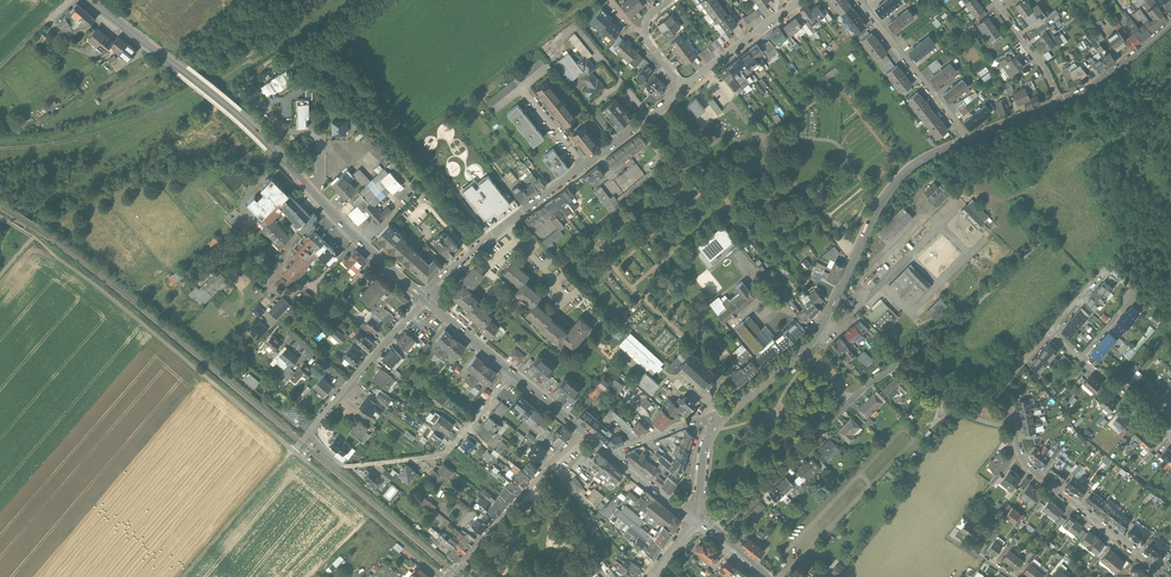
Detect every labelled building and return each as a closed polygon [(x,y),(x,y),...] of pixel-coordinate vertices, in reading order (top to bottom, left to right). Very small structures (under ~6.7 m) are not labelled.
[(630,0),(627,0),(621,5),(630,16),(634,12),(637,10),(630,0)] [(637,10),(644,5),(640,0),(630,0),(637,10)] [(704,7),(708,12),(720,4),(717,0),(714,0),(704,7)] [(837,11),(838,10),(840,14),(850,6),(847,3),(848,2),(846,0),(829,0),(837,11)] [(883,2),(876,8),(881,16),(888,11),(889,11),(894,7),(894,6),(901,1),(900,0),(886,0),(883,2)] [(1016,5),(1021,13),(1030,6),(1028,4),(1026,0),(1023,0),(1022,1),(1016,5)] [(1140,6),(1140,7),(1149,18),(1152,15),(1148,11),(1157,4),(1154,0),(1136,0),(1140,6)] [(976,1),(967,7),(974,16),(976,15),(983,10),(976,1)] [(96,19),(77,3),(71,10),(70,11),(74,14),(83,22),(79,26),(79,27),(85,31),(96,19)] [(720,4),(708,12),(712,18),(724,9),(720,4)] [(1160,8),(1157,4),(1148,11),(1152,15),(1155,20),(1151,23),(1140,10),(1137,13),(1142,20),(1143,21),(1146,24),(1153,33),(1170,19),(1161,7),(1160,8)] [(816,5),(810,10),(817,20),(824,15),(822,11),(816,5)] [(1037,5),(1032,9),(1030,6),(1021,13),(1029,24),(1040,16),(1042,19),(1046,17),(1043,13),(1037,5)] [(1166,6),(1165,5),(1161,7),(1170,19),(1170,8),(1170,7),(1168,5),(1166,6)] [(810,10),(806,6),(800,10),(808,21),(811,25),(817,20),(810,10)] [(850,6),(840,14),(843,17),(842,18),(852,30),(853,29),(855,33),(865,25),(862,22),(863,21),(853,9),(850,6)] [(602,8),(590,21),(600,31),(611,19),(612,18),(602,8)] [(69,9),(55,22),(63,32),(75,25),(71,17),(74,14),(70,11),(71,10),(69,9)] [(724,9),(712,18),(716,23),(718,22),(718,21),(728,14),(727,14),(724,9)] [(832,18),(825,9),(822,11),(824,15),(830,20),(832,18)] [(900,14),(895,19),(888,24),(894,32),(902,26),(906,23),(913,17),(907,9),(901,15),(900,14)] [(983,10),(976,15),(979,19),(986,14),(983,10)] [(1049,14),(1046,10),(1043,13),(1046,17),(1042,19),(1045,24),(1055,17),(1051,13),(1049,14)] [(728,14),(718,21),(718,22),(722,27),(733,18),(729,13),(727,14),(728,14)] [(1142,20),(1137,13),(1133,15),(1139,23),(1142,20)] [(74,14),(71,17),(75,25),(63,32),(65,35),(78,27),(79,27),(79,26),(83,22),(74,14)] [(664,19),(657,24),(662,31),(673,22),(669,16),(664,19)] [(988,17),(977,25),(983,33),(985,32),(988,36),(997,30),(988,17)] [(1146,24),(1139,30),(1137,28),(1138,27),(1131,17),(1129,18),(1131,20),(1127,23),(1131,28),(1133,30),(1135,33),(1142,41),(1153,33),(1146,24)] [(733,18),(722,27),(726,32),(737,23),(733,18)] [(801,25),(795,18),(789,22),(796,30),(802,26),(801,25)] [(600,31),(598,32),(609,42),(621,29),(611,19),(600,31)] [(811,25),(808,21),(805,24),(810,29),(812,33),(815,31),(811,25)] [(673,22),(662,31),(667,37),(672,33),(678,28),(673,22)] [(796,30),(789,22),(783,27),(789,34),(790,35),(796,30)] [(805,24),(804,22),(801,25),(802,26),(806,32),(810,29),(805,24)] [(1124,31),(1119,24),(1116,27),(1119,32),(1123,37),(1127,35),(1127,34),(1124,31)] [(65,35),(59,39),(64,45),(70,40),(68,38),(81,31),(78,27),(65,35)] [(778,27),(770,33),(772,36),(777,41),(778,44),(786,38),(785,37),(778,27)] [(97,28),(89,38),(97,45),(105,35),(97,28)] [(997,30),(988,36),(989,38),(987,39),(992,47),(995,45),(996,44),(995,42),(998,41),(1000,39),(1001,40),(1003,39),(1000,35),(1000,34),(997,30)] [(1051,31),(1048,34),(1047,34),(1040,39),(1044,44),(1055,36),(1051,31)] [(1119,32),(1109,40),(1109,39),(1109,40),(1117,51),(1128,43),(1123,37),(1119,32)] [(42,33),(35,40),(38,43),(44,36),(42,33)] [(584,57),(577,62),(568,52),(554,63),(569,82),(576,77),(580,81),(580,80),(588,74),(588,73),(591,71),(596,68),(588,58),(592,55),(575,33),(569,38),(584,57)] [(884,48),(874,36),(871,33),(861,40),(864,44),(863,44),(873,57),(874,56),(876,60),(885,53),(886,52),(883,49),(884,48)] [(1135,33),(1129,38),(1127,35),(1123,37),(1128,43),(1133,49),(1142,41),(1135,33)] [(669,40),(671,43),(679,37),(677,34),(669,40)] [(790,35),(789,34),(785,37),(786,38),(792,45),(795,42),(790,35)] [(114,41),(105,35),(97,45),(106,52),(107,51),(111,45),(114,41)] [(1057,35),(1055,36),(1044,44),(1048,50),(1055,45),(1056,46),(1062,42),(1057,35)] [(127,43),(118,36),(114,41),(111,45),(115,48),(119,52),(120,51),(127,43)] [(679,37),(671,43),(673,46),(670,48),(672,50),(684,41),(681,36),(679,37)] [(921,42),(917,45),(917,46),(909,52),(915,59),(922,54),(928,50),(928,49),(935,44),(929,36),(921,43),(921,42)] [(97,45),(89,38),(86,41),(95,48),(97,45)] [(625,41),(622,38),(622,39),(617,44),(614,47),(619,52),(629,41),(627,39),(625,41)] [(629,41),(619,52),(624,56),(632,48),(629,45),(631,43),(629,41)] [(684,41),(672,50),(674,52),(676,50),(679,53),(688,46),(684,41)] [(769,41),(762,46),(768,53),(774,48),(769,41)] [(127,43),(120,51),(130,59),(137,51),(127,43)] [(759,47),(757,44),(750,49),(756,57),(759,55),(763,52),(762,50),(763,49),(760,45),(759,47)] [(106,52),(97,45),(95,48),(103,55),(106,52)] [(688,46),(679,53),(681,56),(678,58),(680,60),(692,51),(688,46)] [(1104,54),(1099,47),(1098,48),(1099,49),(1097,50),(1102,59),(1103,59),(1105,57),(1103,54),(1104,54)] [(632,48),(624,56),(629,61),(637,52),(639,50),(637,48),(635,50),(632,48)] [(756,57),(750,49),(739,57),(749,69),(759,62),(759,61),(756,57)] [(299,63),(292,51),(291,52),(288,58),(287,58),(292,65),(294,66),(299,63)] [(692,51),(680,60),(682,62),(684,61),(686,63),(687,63),(690,60),(693,58),(696,56),(692,51)] [(1048,51),(1043,54),(1046,60),(1052,57),(1048,51)] [(637,52),(629,61),(635,66),(636,66),(643,58),(640,55),(640,54),(637,52)] [(885,53),(876,60),(881,66),(890,60),(885,53)] [(1105,57),(1103,59),(1108,68),(1116,62),(1110,54),(1105,57)] [(114,55),(107,60),(110,63),(117,58),(114,55)] [(768,67),(759,55),(756,57),(759,61),(759,62),(765,69),(768,67)] [(1007,56),(1000,61),(1006,71),(1019,62),(1015,56),(1011,58),(1009,55),(1007,56)] [(541,58),(488,100),(492,106),(545,63),(541,58)] [(643,58),(636,66),(638,68),(640,66),(646,60),(643,58)] [(744,79),(738,72),(743,68),(737,59),(727,67),(734,75),(743,88),(750,83),(745,78),(744,79)] [(1102,59),(1093,65),(1096,69),(1099,74),(1108,68),(1103,59),(1102,59)] [(646,60),(640,66),(643,69),(647,64),(647,65),(649,63),(646,60)] [(1019,62),(1006,71),(1010,77),(1023,68),(1019,62)] [(643,69),(638,74),(636,77),(638,79),(638,80),(640,83),(641,83),(644,80),(653,70),(647,65),(647,64),(643,69)] [(950,64),(942,70),(942,69),(938,72),(938,73),(930,79),(936,86),(943,81),(949,77),(956,71),(950,64)] [(1091,64),(1083,69),(1087,75),(1096,69),(1093,65),(1092,66),(1091,64)] [(833,65),(820,78),(824,83),(838,70),(833,65)] [(909,81),(900,68),(899,69),(896,65),(887,73),(889,76),(889,77),(898,89),(899,89),(902,92),(911,84),(909,81)] [(1080,66),(1070,72),(1072,77),(1074,82),(1078,90),(1082,88),(1084,87),(1082,83),(1080,80),(1083,79),(1079,72),(1083,69),(1080,66)] [(727,67),(720,72),(727,80),(730,78),(734,75),(727,67)] [(981,77),(989,71),(986,67),(978,72),(981,77)] [(280,72),(272,78),(273,78),(268,82),(261,87),(268,95),(274,91),(279,87),(279,88),(287,82),(287,81),(292,78),(286,69),(281,73),(280,72)] [(1087,75),(1083,69),(1079,72),(1083,79),(1087,75)] [(591,71),(588,73),(588,74),(580,80),(580,81),(586,88),(583,91),(590,99),(602,89),(597,83),(599,81),(591,71)] [(989,72),(981,78),(984,83),(992,77),(989,72)] [(647,82),(644,85),(647,87),(656,77),(654,74),(647,82)] [(656,77),(647,87),(651,92),(661,81),(656,77)] [(739,87),(732,79),(731,80),(730,78),(727,80),(737,94),(740,92),(737,89),(739,87)] [(768,85),(762,78),(758,80),(759,81),(765,88),(768,85)] [(644,80),(641,83),(640,83),(638,85),(641,88),(644,85),(647,82),(644,80)] [(962,80),(955,85),(949,89),(950,90),(943,95),(949,102),(957,96),(957,97),(961,94),(960,93),(968,87),(962,80)] [(547,81),(538,88),(552,107),(562,99),(547,81)] [(661,81),(651,92),(656,96),(661,91),(666,86),(661,81)] [(765,88),(759,81),(755,84),(762,92),(766,89),(765,88)] [(1069,84),(1068,84),(1069,88),(1068,88),(1070,92),(1072,91),(1073,92),(1078,90),(1074,82),(1069,84)] [(1026,89),(1013,94),(1018,106),(1024,103),(1025,106),(1026,110),(1029,109),(1029,110),(1034,108),(1028,94),(1026,89)] [(917,92),(908,100),(910,103),(909,104),(919,116),(920,115),(923,119),(932,111),(930,108),(930,107),(920,95),(917,92)] [(1034,98),(1032,93),(1028,94),(1034,108),(1039,106),(1038,106),(1040,105),(1039,101),(1038,101),(1036,97),(1034,98)] [(625,110),(615,98),(602,108),(617,128),(632,116),(627,108),(625,110)] [(696,98),(688,104),(697,115),(705,109),(696,98)] [(712,98),(707,102),(717,115),(722,111),(712,98)] [(308,99),(297,99),(297,110),(299,110),(299,117),(297,117),(297,127),(308,127),(307,117),(309,117),(308,99)] [(576,117),(562,99),(552,107),(566,125),(576,117)] [(1005,99),(996,102),(1000,115),(1010,112),(1008,106),(1005,99)] [(521,129),(531,120),(518,104),(508,112),(521,129)] [(985,106),(977,112),(976,112),(973,115),(964,122),(970,130),(978,124),(984,120),(991,114),(985,106)] [(935,115),(932,111),(923,119),(925,122),(925,123),(934,135),(935,135),(938,138),(947,130),(945,127),(936,114),(935,115)] [(37,119),(41,125),(54,118),(51,112),(37,119)] [(534,145),(544,137),(531,120),(521,129),(534,145)] [(343,121),(332,121),(332,134),(343,134),(343,121)] [(597,144),(583,126),(573,133),(588,151),(597,144)] [(640,132),(623,145),(630,155),(647,143),(648,142),(640,132)] [(623,145),(606,158),(613,168),(614,168),(630,155),(623,145)] [(568,167),(554,148),(543,156),(547,161),(547,160),(555,171),(558,175),(568,167)] [(635,162),(616,177),(621,184),(640,169),(635,162)] [(659,163),(645,175),(649,180),(663,168),(659,163)] [(379,165),(374,169),(378,174),(383,169),(379,165)] [(597,165),(582,176),(589,185),(605,174),(597,165)] [(364,186),(359,191),(361,194),(353,201),(357,205),(348,213),(358,225),(369,215),(376,223),(391,210),(388,206),(381,212),(380,210),(381,209),(380,207),(377,207),(375,204),(391,190),(393,193),(402,185),(390,171),(388,172),(385,168),(383,169),(378,174),(364,186)] [(347,170),(336,180),(334,178),(331,182),(338,190),(338,191),(340,193),(341,193),(345,197),(354,188),(346,180),(352,175),(347,170)] [(512,171),(506,175),(513,183),(518,179),(512,171)] [(540,177),(537,179),(531,172),(527,175),(528,176),(531,180),(534,183),(539,190),(546,185),(540,177)] [(459,190),(483,220),(494,211),(497,215),(511,204),(488,175),(478,183),(479,184),(476,187),(471,181),(459,190)] [(281,201),(288,193),(272,177),(261,187),(264,190),(257,197),(254,194),(248,201),(261,215),(279,199),(281,201)] [(639,180),(623,193),(628,199),(643,185),(639,180)] [(939,187),(936,184),(934,185),(933,184),(924,192),(928,196),(928,197),(937,206),(954,190),(945,181),(939,187)] [(534,183),(526,188),(532,196),(539,190),(534,183)] [(526,188),(523,190),(519,185),(513,190),(518,196),(519,196),(524,202),(532,196),(526,188)] [(600,186),(594,191),(607,208),(612,203),(600,186)] [(567,187),(560,192),(567,201),(570,198),(573,196),(567,187)] [(567,201),(560,192),(560,193),(553,198),(559,206),(564,203),(567,201)] [(310,216),(288,193),(281,201),(279,199),(261,215),(262,218),(258,221),(264,227),(272,219),(283,209),(287,213),(299,227),(298,229),(304,236),(312,229),(316,225),(313,223),(313,221),(313,220),(317,216),(314,213),(310,216)] [(553,198),(546,204),(552,211),(556,209),(559,206),(553,198)] [(578,208),(570,198),(567,201),(573,210),(576,208),(576,209),(578,208)] [(989,217),(972,200),(960,211),(977,228),(989,217)] [(571,213),(564,203),(559,206),(566,215),(569,213),(570,214),(571,213)] [(546,204),(538,209),(544,217),(552,211),(546,204)] [(903,206),(877,232),(887,242),(913,217),(903,206)] [(538,209),(525,219),(532,229),(545,219),(544,217),(538,209)] [(564,218),(556,209),(552,211),(556,217),(559,220),(561,218),(562,219),(564,218)] [(559,220),(556,217),(551,221),(559,230),(564,226),(559,220)] [(290,238),(272,219),(264,227),(261,230),(273,242),(275,240),(281,246),(290,238)] [(406,240),(388,224),(377,236),(395,252),(406,241),(406,240)] [(723,224),(697,246),(693,249),(708,268),(713,265),(739,243),(723,224)] [(426,239),(434,232),(428,226),(420,232),(426,239)] [(913,238),(909,241),(899,250),(905,256),(917,243),(916,242),(927,231),(924,228),(913,238)] [(304,236),(292,248),(297,252),(300,249),(308,241),(309,242),(317,234),(312,229),(304,236)] [(458,244),(447,232),(444,234),(443,233),(434,241),(440,247),(447,255),(456,247),(455,247),(458,244)] [(308,241),(300,249),(303,252),(305,250),(311,244),(317,249),(324,241),(317,234),(309,242),(308,241)] [(210,243),(216,248),(222,241),(216,236),(210,243)] [(942,236),(913,265),(931,284),(961,255),(942,236)] [(336,251),(324,241),(317,249),(310,256),(306,261),(301,266),(306,271),(316,259),(320,262),(323,259),(329,265),(338,256),(334,253),(336,251)] [(420,253),(406,241),(396,252),(407,262),(408,261),(410,264),(419,254),(420,253)] [(834,247),(827,252),(836,256),(838,252),(834,247)] [(356,250),(349,257),(346,255),(342,260),(349,267),(360,254),(356,250)] [(498,259),(503,254),(499,250),(494,256),(498,259)] [(836,256),(827,252),(823,256),(834,261),(836,256)] [(360,254),(349,267),(357,273),(359,271),(361,268),(359,266),(366,259),(360,254)] [(429,263),(419,254),(410,264),(409,265),(424,278),(429,272),(432,275),(441,264),(434,258),(429,263)] [(302,257),(282,278),(286,282),(297,271),(298,269),(301,266),(306,261),(302,257)] [(843,265),(834,261),(832,266),(829,272),(838,277),(843,265)] [(519,268),(513,262),(504,272),(521,286),(524,281),(525,281),(529,275),(522,270),(522,269),(520,267),(519,268)] [(913,265),(910,263),(889,284),(910,305),(931,284),(913,265)] [(474,265),(461,281),(463,283),(471,289),(484,273),(474,265)] [(301,266),(298,269),(297,271),(302,277),(307,272),(306,271),(301,266)] [(179,281),(185,276),(179,270),(174,275),(179,281)] [(357,273),(352,279),(355,281),(362,273),(359,271),(357,273)] [(218,272),(200,288),(198,286),(194,290),(189,285),(185,289),(193,298),(195,296),(202,303),(205,301),(206,302),(231,281),(225,274),(222,276),(218,272)] [(838,277),(829,272),(827,276),(824,274),(823,277),(835,283),(838,277)] [(377,276),(360,295),(374,307),(391,288),(377,276)] [(682,287),(674,278),(669,282),(677,291),(682,287)] [(525,281),(524,281),(521,286),(516,291),(533,304),(535,302),(541,294),(534,289),(531,286),(525,281)] [(740,292),(730,300),(725,295),(720,298),(718,296),(709,304),(718,314),(724,321),(732,314),(734,316),(738,314),(736,311),(754,297),(742,281),(735,286),(740,292)] [(952,285),(943,293),(952,302),(955,305),(963,297),(957,290),(962,285),(957,281),(952,285)] [(1097,290),(1093,295),(1092,294),(1090,297),(1091,298),(1086,303),(1093,310),(1099,304),(1100,305),(1103,302),(1102,301),(1105,298),(1106,299),(1108,297),(1106,295),(1112,289),(1105,282),(1100,288),(1099,287),(1096,289),(1097,290)] [(471,289),(463,283),(455,294),(461,299),(460,300),(470,308),(476,301),(478,299),(469,291),(471,289)] [(820,290),(816,284),(812,286),(815,289),(818,292),(820,290)] [(818,292),(815,289),(808,295),(816,305),(823,299),(818,292)] [(397,291),(387,302),(399,312),(409,301),(397,291)] [(313,298),(306,292),(300,298),(307,304),(313,298)] [(854,303),(843,294),(841,299),(850,308),(854,303)] [(944,294),(927,310),(935,319),(952,302),(944,294)] [(290,304),(282,298),(276,305),(283,311),(287,308),(290,304)] [(800,312),(790,299),(787,302),(797,314),(800,312)] [(811,300),(803,307),(804,308),(811,317),(819,309),(811,300)] [(492,315),(476,301),(470,308),(468,311),(484,325),(489,319),(492,315)] [(535,302),(533,304),(527,312),(543,326),(550,318),(551,316),(544,310),(544,309),(542,307),(542,308),(535,302)] [(883,302),(874,310),(872,308),(869,310),(871,313),(868,316),(883,332),(899,318),(883,302)] [(264,311),(257,305),(252,310),(259,317),(264,311)] [(272,309),(269,312),(276,319),(283,311),(276,305),(272,309)] [(1126,311),(1124,313),(1125,314),(1120,319),(1119,319),(1117,321),(1119,322),(1114,327),(1121,334),(1127,328),(1128,329),(1130,326),(1130,325),(1132,322),(1133,323),(1136,321),(1134,319),(1140,313),(1133,306),(1127,312),(1126,311)] [(811,317),(804,308),(800,312),(797,314),(804,323),(811,317)] [(1081,309),(1075,316),(1074,316),(1070,321),(1064,329),(1071,335),(1078,327),(1081,324),(1081,323),(1088,315),(1081,309)] [(389,312),(382,321),(387,325),(394,317),(389,312)] [(382,325),(372,316),(369,320),(370,321),(366,325),(366,326),(369,328),(374,333),(382,325)] [(797,319),(787,327),(787,328),(783,332),(783,331),(774,339),(772,337),(774,336),(765,325),(760,329),(749,316),(736,327),(757,351),(758,350),(760,353),(756,356),(763,364),(769,359),(770,359),(772,357),(778,352),(777,351),(781,347),(782,348),(790,341),(791,341),(796,337),(795,336),(805,328),(797,319)] [(556,323),(550,318),(543,326),(541,327),(558,341),(561,337),(566,331),(559,325),(557,323),(556,323)] [(579,318),(568,332),(566,331),(561,337),(572,347),(575,343),(576,344),(585,333),(586,333),(591,327),(584,320),(583,321),(579,318)] [(500,327),(489,319),(484,325),(481,329),(491,337),(494,333),(498,336),(501,332),(498,329),(500,327)] [(256,320),(248,328),(258,338),(266,329),(256,320)] [(867,329),(859,321),(855,325),(862,333),(864,331),(867,329)] [(847,331),(844,333),(851,342),(856,338),(859,342),(865,337),(862,333),(855,325),(851,328),(851,327),(847,330),(847,331)] [(366,331),(362,327),(359,331),(366,337),(369,333),(366,331)] [(668,345),(673,335),(663,329),(655,342),(663,346),(665,343),(668,345)] [(873,334),(867,329),(864,331),(870,337),(873,334)] [(337,330),(332,335),(341,343),(346,338),(342,335),(337,330)] [(445,330),(436,340),(443,346),(446,348),(455,338),(445,330)] [(366,337),(359,331),(353,338),(354,339),(353,340),(357,343),(358,342),(359,343),(367,350),(373,343),(365,337),(366,337)] [(412,336),(407,332),(398,343),(403,347),(408,351),(416,341),(417,340),(412,336)] [(630,332),(620,343),(648,368),(637,381),(651,394),(659,385),(651,377),(663,363),(630,332)] [(1109,333),(1102,340),(1097,345),(1098,345),(1091,353),(1099,359),(1106,351),(1109,347),(1116,339),(1109,333)] [(423,341),(414,334),(412,336),(417,340),(416,341),(420,344),(423,341)] [(272,335),(262,346),(271,354),(281,343),(272,335)] [(1119,336),(1116,340),(1121,345),(1114,353),(1119,358),(1130,346),(1119,336)] [(839,337),(831,344),(839,353),(847,346),(839,337)] [(430,338),(425,346),(428,348),(434,341),(430,338)] [(466,347),(455,338),(446,348),(450,352),(457,357),(466,347)] [(742,344),(734,351),(739,356),(746,349),(742,344)] [(1049,344),(1043,352),(1043,351),(1038,357),(1032,364),(1039,371),(1046,363),(1050,359),(1057,351),(1049,344)] [(443,346),(438,351),(437,350),(434,353),(439,357),(446,348),(443,346)] [(351,347),(344,355),(351,361),(350,362),(353,365),(360,357),(356,354),(357,352),(351,347)] [(393,348),(386,356),(385,355),(382,359),(392,367),(393,367),(402,356),(398,352),(392,347),(393,348)] [(703,360),(699,357),(699,356),(701,354),(693,347),(690,350),(691,351),(689,353),(689,354),(686,354),(686,353),(685,353),(686,354),(684,356),(682,356),(682,357),(684,357),(684,360),(682,361),(684,361),(685,362),(682,366),(685,369),(686,370),(688,370),(691,373),(690,374),(691,375),(694,378),(695,379),(696,377),(699,380),(698,382),(700,381),(703,384),(703,386),(704,386),(704,384),(706,381),(707,382),(707,383),(708,384),(710,384),(710,385),(710,386),(711,385),(712,385),(713,385),(712,384),(715,381),(716,382),(717,381),(716,380),(717,379),(716,378),(715,379),(713,377),(714,376),(712,375),(715,372),(716,372),(715,372),(711,368),(712,367),(712,366),(710,368),(707,365),(708,363),(707,363),(704,360),(705,360),(704,359),(703,360)] [(1124,355),(1129,360),(1136,352),(1131,347),(1124,355)] [(298,358),(287,348),(280,356),(291,366),(298,358)] [(446,348),(439,357),(443,360),(450,352),(446,348)] [(525,356),(516,348),(511,354),(520,362),(525,356)] [(848,355),(844,358),(841,361),(847,366),(849,364),(848,363),(851,360),(850,359),(854,355),(849,349),(846,352),(848,355)] [(406,355),(401,350),(398,352),(402,356),(405,358),(407,356),(406,355)] [(873,362),(862,352),(857,358),(868,367),(873,362)] [(554,366),(539,353),(534,359),(530,364),(546,376),(548,373),(554,366)] [(1072,362),(1064,355),(1059,361),(1067,368),(1072,362)] [(487,365),(476,356),(468,366),(474,372),(478,375),(487,365)] [(528,366),(530,364),(534,359),(532,356),(526,363),(528,366)] [(750,360),(741,369),(748,377),(758,369),(750,360)] [(313,371),(304,363),(297,370),(298,370),(295,372),(291,377),(295,381),(302,374),(306,378),(313,371)] [(457,365),(453,369),(457,373),(461,368),(457,365)] [(487,365),(478,375),(481,378),(488,384),(497,374),(487,365)] [(289,366),(284,371),(284,372),(280,377),(283,379),(285,377),(292,369),(289,366)] [(400,373),(393,367),(392,367),(393,368),(391,371),(398,376),(400,373)] [(389,374),(381,368),(372,379),(385,389),(393,377),(389,374)] [(292,369),(285,377),(288,380),(291,377),(295,372),(292,369)] [(748,377),(741,369),(732,376),(734,379),(733,380),(736,383),(737,382),(740,385),(748,377)] [(398,376),(391,371),(389,374),(393,377),(395,379),(398,376)] [(1127,371),(1120,379),(1125,384),(1133,375),(1127,371)] [(474,372),(469,378),(472,381),(478,375),(474,372)] [(1162,372),(1157,377),(1159,380),(1165,374),(1162,372)] [(257,380),(250,374),(249,377),(246,374),(245,376),(244,376),(242,379),(252,386),(257,380)] [(911,382),(903,374),(899,378),(908,386),(911,382)] [(1091,374),(1084,383),(1089,387),(1096,379),(1091,374)] [(478,375),(472,381),(476,384),(481,378),(478,375)] [(559,382),(556,386),(572,399),(575,395),(581,388),(565,375),(559,382)] [(897,375),(883,389),(891,396),(900,386),(905,391),(909,387),(908,386),(899,378),(897,375)] [(1133,375),(1125,384),(1131,388),(1138,380),(1133,375)] [(603,377),(581,402),(586,406),(602,386),(606,389),(607,387),(611,383),(603,377)] [(331,387),(321,378),(314,386),(320,391),(317,394),(321,398),(324,395),(325,395),(331,387)] [(615,378),(607,387),(616,395),(624,386),(615,378)] [(1096,379),(1089,387),(1094,392),(1102,383),(1096,379)] [(673,384),(664,393),(667,396),(676,387),(673,384)] [(1148,385),(1141,393),(1146,398),(1153,389),(1148,385)] [(1153,389),(1146,398),(1151,402),(1158,394),(1153,389)] [(393,399),(381,390),(377,396),(378,397),(387,403),(389,405),(393,399)] [(1045,390),(1042,391),(1045,396),(1046,395),(1048,397),(1045,399),(1046,400),(1051,397),(1048,393),(1048,394),(1045,390)] [(446,399),(437,392),(430,401),(440,408),(446,399)] [(874,393),(859,409),(867,417),(870,414),(869,413),(875,408),(876,409),(883,402),(874,393)] [(1107,394),(1099,403),(1104,407),(1112,399),(1107,394)] [(1164,399),(1158,394),(1151,402),(1165,414),(1170,407),(1170,405),(1167,401),(1164,399)] [(534,408),(519,395),(510,406),(514,410),(513,411),(521,418),(522,416),(525,419),(534,408)] [(678,399),(675,403),(670,399),(662,408),(672,417),(674,419),(682,410),(687,414),(691,408),(692,408),(696,405),(685,395),(681,399),(680,397),(678,399)] [(387,403),(378,397),(376,400),(385,406),(387,403)] [(367,398),(359,408),(364,412),(368,415),(376,405),(367,398)] [(1029,398),(1019,400),(1021,409),(1038,406),(1038,405),(1037,403),(1030,404),(1029,398)] [(1112,399),(1104,407),(1110,412),(1117,404),(1112,399)] [(502,402),(494,412),(501,418),(509,408),(502,402)] [(294,403),(285,414),(293,421),(302,410),(294,403)] [(1038,406),(1021,409),(1022,417),(1032,415),(1031,410),(1038,409),(1038,408),(1038,406)] [(550,421),(534,408),(525,419),(541,432),(545,427),(550,421)] [(600,422),(583,408),(576,417),(593,431),(600,422)] [(672,417),(662,408),(652,420),(662,429),(672,417)] [(615,413),(611,409),(600,422),(605,426),(612,417),(612,416),(615,413)] [(368,415),(364,412),(361,415),(367,420),(368,420),(371,417),(368,415)] [(1129,422),(1120,414),(1113,422),(1117,425),(1113,429),(1119,434),(1122,430),(1129,422)] [(633,428),(618,415),(615,419),(616,420),(615,420),(619,423),(635,438),(641,436),(640,434),(633,428)] [(1032,415),(1022,417),(1024,425),(1041,422),(1040,419),(1033,420),(1032,415)] [(453,425),(441,416),(439,418),(440,419),(436,424),(439,426),(447,432),(453,425)] [(490,416),(484,424),(493,430),(499,423),(490,416)] [(852,418),(843,426),(838,430),(850,442),(855,437),(852,434),(860,426),(852,418)] [(364,424),(360,421),(352,430),(365,441),(366,440),(365,440),(369,435),(370,435),(365,431),(368,427),(364,424)] [(648,429),(639,421),(633,428),(640,434),(643,430),(645,432),(648,429)] [(605,426),(600,422),(593,431),(607,442),(614,433),(611,431),(605,426)] [(1041,422),(1024,425),(1026,434),(1036,432),(1034,426),(1041,425),(1041,424),(1041,422)] [(635,438),(619,423),(617,425),(619,426),(626,432),(631,439),(635,438)] [(493,430),(484,424),(478,432),(488,441),(495,432),(493,430)] [(447,432),(439,426),(436,430),(444,436),(447,432)] [(564,426),(553,439),(560,446),(564,441),(571,432),(564,426)] [(541,432),(536,438),(538,440),(541,442),(550,431),(545,427),(541,432)] [(1140,428),(1140,427),(1136,431),(1132,435),(1132,436),(1134,438),(1140,443),(1147,434),(1140,427),(1140,428)] [(431,436),(423,430),(420,433),(424,436),(428,439),(431,436)] [(685,433),(680,445),(689,448),(693,436),(686,430),(685,433)] [(680,431),(670,435),(677,438),(676,442),(671,440),(672,439),(669,438),(669,436),(664,438),(676,444),(680,445),(685,433),(680,431)] [(442,439),(434,432),(431,436),(428,439),(437,446),(442,439)] [(536,438),(529,433),(526,436),(536,443),(538,440),(536,438)] [(617,436),(614,433),(607,442),(611,445),(614,446),(623,442),(621,434),(617,436)] [(1147,434),(1140,443),(1142,444),(1141,446),(1144,448),(1152,439),(1147,434)] [(838,441),(832,435),(829,437),(830,438),(835,443),(838,441)] [(428,439),(424,436),(421,440),(426,444),(425,445),(433,451),(437,446),(428,439)] [(658,440),(664,445),(666,443),(666,442),(666,441),(662,437),(658,440)] [(344,442),(339,438),(336,439),(330,446),(337,452),(342,456),(345,452),(346,452),(349,452),(350,449),(350,447),(350,445),(345,441),(344,442)] [(468,439),(467,438),(461,446),(469,452),(470,453),(476,445),(475,444),(468,439)] [(830,438),(822,446),(821,446),(818,449),(828,459),(832,455),(832,454),(839,447),(835,443),(830,438)] [(1054,439),(1047,447),(1050,449),(1056,441),(1054,439)] [(1152,439),(1144,448),(1147,451),(1148,450),(1150,452),(1158,443),(1152,439)] [(502,442),(495,450),(500,454),(507,446),(502,442)] [(537,443),(529,453),(539,460),(544,454),(540,450),(542,447),(537,443)] [(680,445),(676,444),(673,453),(676,456),(684,463),(689,448),(680,445)] [(1041,451),(1036,447),(1030,455),(1037,461),(1047,447),(1045,445),(1041,451)] [(486,450),(481,446),(476,452),(481,456),(486,450)] [(643,446),(625,453),(624,456),(633,462),(642,451),(644,449),(645,448),(643,446)] [(1047,447),(1037,461),(1044,466),(1050,458),(1051,456),(1052,455),(1047,452),(1050,449),(1047,447)] [(1052,455),(1051,456),(1054,458),(1061,449),(1058,447),(1052,455)] [(1168,448),(1161,456),(1165,460),(1161,465),(1163,467),(1170,458),(1170,451),(1168,448)] [(1054,458),(1056,461),(1060,457),(1064,451),(1061,449),(1054,458)] [(642,451),(633,462),(640,468),(646,460),(643,457),(645,454),(642,451)] [(1000,451),(989,465),(998,472),(1009,458),(1000,451)] [(342,456),(337,452),(334,456),(343,462),(346,458),(342,456)] [(492,456),(488,452),(484,458),(488,461),(492,456)] [(607,460),(597,452),(592,458),(590,460),(594,464),(600,468),(607,460)] [(1151,453),(1144,461),(1147,463),(1154,455),(1151,453)] [(671,463),(661,454),(658,457),(666,464),(673,470),(679,476),(684,463),(676,456),(674,458),(674,460),(671,463)] [(1098,465),(1106,469),(1112,459),(1105,455),(1098,465)] [(649,460),(648,461),(649,462),(650,462),(654,465),(656,462),(655,461),(653,458),(653,457),(652,456),(649,460)] [(817,463),(812,457),(804,465),(803,463),(798,468),(808,479),(821,466),(817,463)] [(1055,462),(1049,470),(1056,475),(1066,462),(1060,457),(1056,461),(1055,462)] [(646,460),(640,468),(647,474),(654,465),(650,462),(649,462),(648,461),(649,460),(648,458),(646,460)] [(1163,467),(1165,469),(1170,464),(1170,465),(1170,458),(1163,467)] [(600,468),(600,469),(606,474),(613,465),(607,460),(600,468)] [(666,464),(661,460),(659,463),(658,465),(657,467),(660,470),(666,464)] [(826,466),(820,460),(817,463),(821,466),(823,469),(826,466)] [(511,462),(507,467),(511,470),(512,468),(514,469),(517,466),(511,462)] [(537,469),(529,462),(523,470),(530,477),(537,469)] [(1066,462),(1056,475),(1063,481),(1069,473),(1064,469),(1069,464),(1066,462)] [(452,470),(443,464),(439,469),(441,470),(439,473),(447,478),(450,474),(452,475),(454,471),(452,470)] [(660,470),(657,475),(659,477),(662,474),(666,469),(670,473),(673,470),(666,464),(660,470)] [(1075,464),(1070,471),(1073,473),(1078,466),(1075,464)] [(1078,466),(1073,473),(1075,475),(1076,475),(1079,472),(1083,466),(1080,464),(1078,466)] [(406,465),(399,474),(408,481),(415,472),(413,470),(413,469),(412,469),(406,465)] [(623,473),(613,465),(606,474),(603,477),(610,482),(613,485),(623,473)] [(654,465),(647,474),(653,479),(657,475),(660,470),(657,467),(654,465)] [(523,470),(522,470),(517,466),(514,469),(516,471),(520,471),(517,475),(526,482),(530,477),(523,470)] [(439,473),(434,468),(430,473),(439,481),(443,483),(447,478),(439,473)] [(498,475),(489,468),(487,470),(496,477),(498,475)] [(390,473),(385,469),(380,475),(389,482),(393,476),(390,473)] [(1011,469),(1004,478),(1001,481),(1012,490),(1014,487),(1022,478),(1011,469)] [(517,475),(511,470),(507,474),(513,478),(512,479),(521,487),(526,482),(517,475)] [(381,480),(370,472),(369,473),(367,473),(366,475),(366,476),(365,478),(370,482),(376,487),(376,486),(377,486),(381,482),(380,481),(381,480)] [(1079,472),(1076,475),(1075,475),(1073,477),(1078,480),(1083,475),(1079,472)] [(510,481),(500,473),(498,475),(496,477),(506,484),(506,485),(516,492),(521,487),(512,479),(510,481)] [(662,474),(659,477),(657,475),(653,479),(670,492),(677,483),(668,476),(666,478),(665,477),(664,476),(663,476),(664,475),(662,474)] [(794,479),(799,485),(804,481),(798,475),(794,479)] [(996,475),(990,483),(994,485),(996,482),(999,477),(996,475)] [(792,484),(785,477),(777,484),(784,492),(792,484)] [(1027,477),(1021,484),(1025,487),(1030,479),(1027,477)] [(1073,477),(1067,485),(1074,490),(1081,482),(1078,480),(1073,477)] [(583,488),(575,478),(571,482),(574,488),(583,496),(586,492),(583,488)] [(1081,482),(1074,490),(1081,496),(1088,488),(1083,484),(1081,482)] [(643,490),(636,484),(633,489),(640,495),(643,490)] [(777,484),(769,492),(776,500),(784,492),(777,484)] [(1029,484),(1019,497),(1025,501),(1035,488),(1029,484)] [(516,492),(506,485),(500,493),(510,500),(514,495),(517,493),(516,492)] [(1012,490),(1007,497),(1009,499),(1017,489),(1014,487),(1012,490)] [(1035,488),(1025,501),(1031,506),(1041,493),(1035,488)] [(605,496),(594,489),(590,494),(600,502),(605,496)] [(1099,497),(1092,491),(1086,499),(1092,504),(1099,497)] [(510,500),(500,493),(496,498),(488,492),(486,495),(494,502),(503,508),(507,503),(510,500)] [(637,498),(629,492),(627,495),(635,501),(637,498)] [(645,492),(637,503),(645,510),(654,499),(645,492)] [(1102,493),(1099,497),(1092,504),(1099,509),(1108,498),(1102,493)] [(422,497),(419,502),(433,510),(436,505),(422,497)] [(455,497),(451,503),(454,506),(450,512),(456,516),(465,505),(455,497)] [(1108,498),(1099,509),(1105,514),(1114,502),(1108,498)] [(654,499),(645,510),(655,518),(661,522),(663,524),(672,531),(681,520),(654,499)] [(1049,500),(1043,508),(1050,513),(1056,505),(1049,500)] [(494,502),(490,506),(484,501),(481,505),(485,507),(495,515),(496,516),(503,508),(494,502)] [(1114,502),(1105,514),(1111,519),(1120,508),(1120,507),(1114,502)] [(1012,507),(1006,503),(1003,507),(1005,509),(1009,512),(1014,515),(1017,511),(1012,507)] [(465,505),(456,516),(454,519),(459,523),(470,509),(465,505)] [(1056,505),(1050,513),(1056,518),(1059,515),(1063,510),(1056,505)] [(495,515),(485,507),(479,515),(489,523),(493,519),(495,515)] [(1120,508),(1111,519),(1117,524),(1126,512),(1128,510),(1124,507),(1122,509),(1120,508)] [(646,531),(618,509),(614,514),(629,526),(622,536),(632,545),(634,543),(637,545),(637,546),(641,549),(641,548),(644,544),(639,540),(639,539),(645,543),(647,540),(650,543),(654,538),(649,534),(646,531)] [(451,524),(434,510),(430,514),(447,528),(450,524),(451,524)] [(1130,516),(1126,512),(1117,524),(1123,529),(1130,521),(1132,523),(1135,519),(1130,516)] [(489,523),(479,515),(478,516),(475,520),(468,528),(477,536),(489,523)] [(1018,519),(1014,515),(1010,519),(1016,524),(1015,524),(1018,526),(1019,524),(1020,525),(1023,523),(1020,521),(1018,519)] [(1066,520),(1063,523),(1070,529),(1076,521),(1069,515),(1066,520)] [(1163,525),(1166,527),(1170,520),(1170,515),(1163,525)] [(963,516),(955,526),(961,530),(968,520),(963,516)] [(655,518),(646,531),(649,534),(657,524),(659,525),(661,522),(655,518)] [(981,529),(968,520),(961,530),(974,539),(981,529)] [(1083,526),(1076,521),(1070,529),(1076,534),(1083,526)] [(450,524),(447,528),(457,536),(460,533),(450,524)] [(663,524),(654,538),(663,545),(672,531),(663,524)] [(1035,529),(1028,524),(1025,528),(1032,533),(1035,529)] [(1141,530),(1134,525),(1128,533),(1135,538),(1141,530)] [(1151,532),(1144,527),(1141,530),(1148,536),(1151,538),(1155,533),(1153,532),(1152,531),(1151,532)] [(1141,530),(1135,538),(1142,544),(1148,536),(1141,530)] [(1088,532),(1081,541),(1086,545),(1087,545),(1094,536),(1093,536),(1088,532)] [(466,533),(464,536),(460,533),(457,536),(461,539),(469,545),(475,539),(466,533)] [(1075,535),(1070,541),(1073,544),(1078,538),(1075,535)] [(1094,536),(1087,545),(1092,549),(1099,540),(1094,535),(1093,536),(1094,536)] [(453,545),(456,542),(448,536),(446,538),(447,539),(453,545)] [(747,536),(744,539),(739,545),(741,547),(742,546),(744,548),(744,549),(748,552),(755,543),(753,541),(747,536)] [(1163,541),(1156,536),(1153,539),(1160,545),(1163,541)] [(650,543),(647,548),(646,545),(644,544),(641,548),(642,549),(643,549),(654,558),(663,545),(654,538),(650,543)] [(453,545),(447,539),(444,543),(450,547),(451,547),(451,549),(447,554),(456,561),(463,552),(455,546),(453,545)] [(469,545),(461,539),(455,546),(463,552),(469,545)] [(1003,545),(995,539),(987,551),(988,552),(990,550),(996,555),(1003,545)] [(1153,539),(1147,547),(1154,553),(1160,545),(1153,539)] [(1099,540),(1092,549),(1091,549),(1097,553),(1104,544),(1099,540)] [(703,542),(701,541),(696,547),(698,549),(696,551),(699,554),(698,555),(702,558),(711,547),(704,542),(703,542)] [(1170,547),(1163,541),(1160,545),(1167,550),(1170,547)] [(392,546),(399,552),(403,547),(396,542),(392,546)] [(758,545),(755,543),(748,552),(753,556),(753,555),(756,557),(755,558),(757,559),(759,556),(762,553),(761,553),(764,550),(758,545)] [(1160,545),(1154,553),(1161,558),(1167,550),(1160,545)] [(711,547),(702,558),(707,562),(708,561),(710,563),(712,561),(714,562),(719,556),(717,555),(718,553),(711,547)] [(1106,553),(1101,560),(1106,564),(1114,554),(1112,552),(1109,549),(1106,553)] [(1010,550),(1004,558),(1011,563),(1017,555),(1010,550)] [(1114,554),(1106,564),(1111,568),(1119,558),(1117,556),(1114,553),(1114,554)] [(595,559),(604,569),(609,565),(599,555),(595,559)] [(1017,555),(1011,563),(1017,568),(1023,560),(1017,555)] [(1119,558),(1111,568),(1117,572),(1122,565),(1125,562),(1125,561),(1122,559),(1122,560),(1119,558)] [(587,566),(592,575),(602,569),(596,560),(587,566)] [(640,568),(629,561),(628,564),(624,561),(622,564),(636,573),(638,571),(640,568)] [(727,561),(719,571),(721,573),(720,574),(722,576),(723,574),(726,576),(727,576),(735,567),(731,564),(727,561)] [(374,575),(380,566),(375,562),(366,575),(368,576),(370,576),(372,574),(374,575)] [(1031,563),(1024,571),(1031,576),(1038,569),(1031,563)] [(622,564),(620,567),(624,570),(622,572),(624,573),(629,576),(634,576),(636,573),(622,564)] [(836,566),(832,571),(840,576),(842,576),(845,573),(836,566)] [(419,567),(413,573),(412,572),(408,576),(430,576),(419,567)] [(735,568),(735,567),(727,576),(747,576),(743,574),(743,575),(735,568)] [(1052,576),(1060,576),(1064,572),(1059,567),(1052,576)] [(1031,576),(1032,576),(1042,576),(1044,574),(1038,569),(1031,576)]
